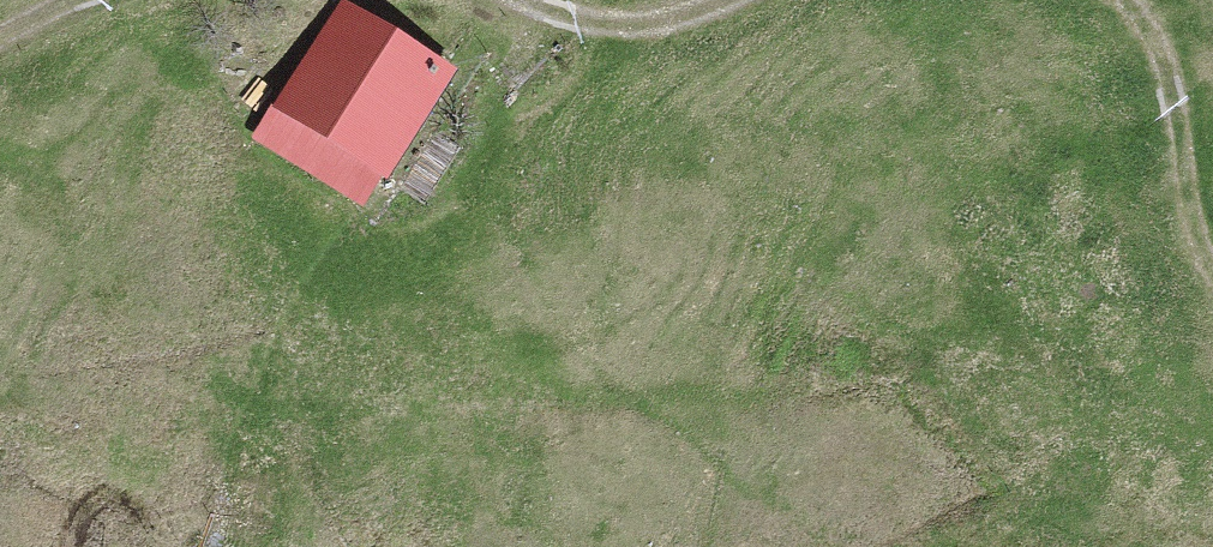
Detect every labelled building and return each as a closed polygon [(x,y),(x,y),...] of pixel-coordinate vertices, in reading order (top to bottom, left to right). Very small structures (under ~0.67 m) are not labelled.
[(260,140),(383,210),(457,81),(334,11),(260,140)]
